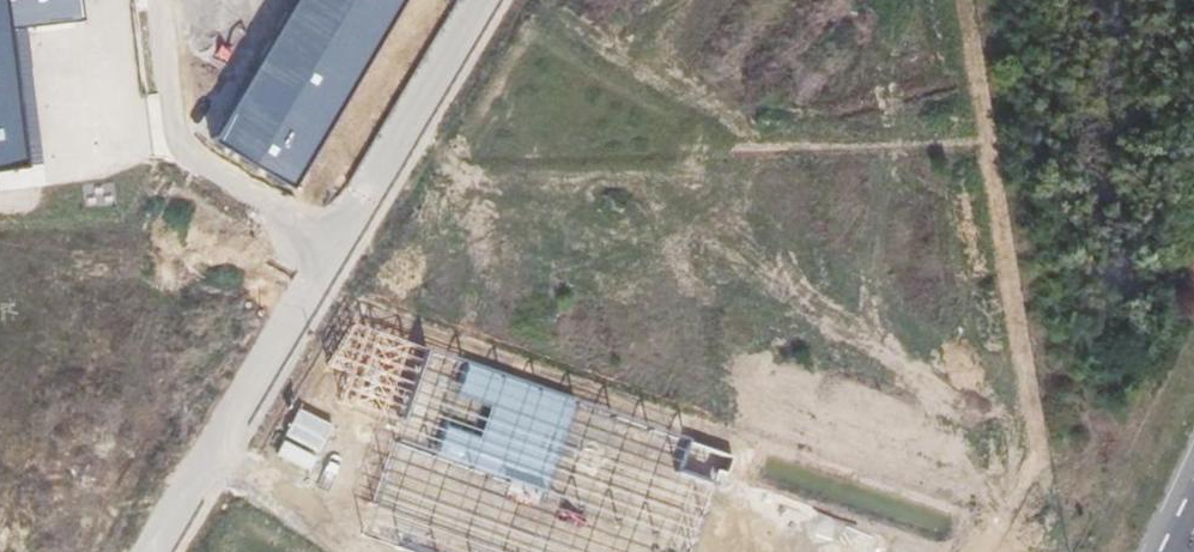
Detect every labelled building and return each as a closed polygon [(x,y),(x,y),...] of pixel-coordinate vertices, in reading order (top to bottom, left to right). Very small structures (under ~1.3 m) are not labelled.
[(25,164),(2,0),(0,0),(0,167),(25,164)] [(211,142),(290,188),(401,0),(294,0),(211,142)] [(456,24),(457,0),(422,0),(421,22),(456,24)] [(575,18),(607,13),(605,0),(572,0),(575,18)] [(94,104),(59,108),(63,142),(98,138),(94,104)] [(353,324),(306,390),(394,421),(354,534),(405,551),(690,551),(717,474),(729,478),(737,456),(353,324)]
